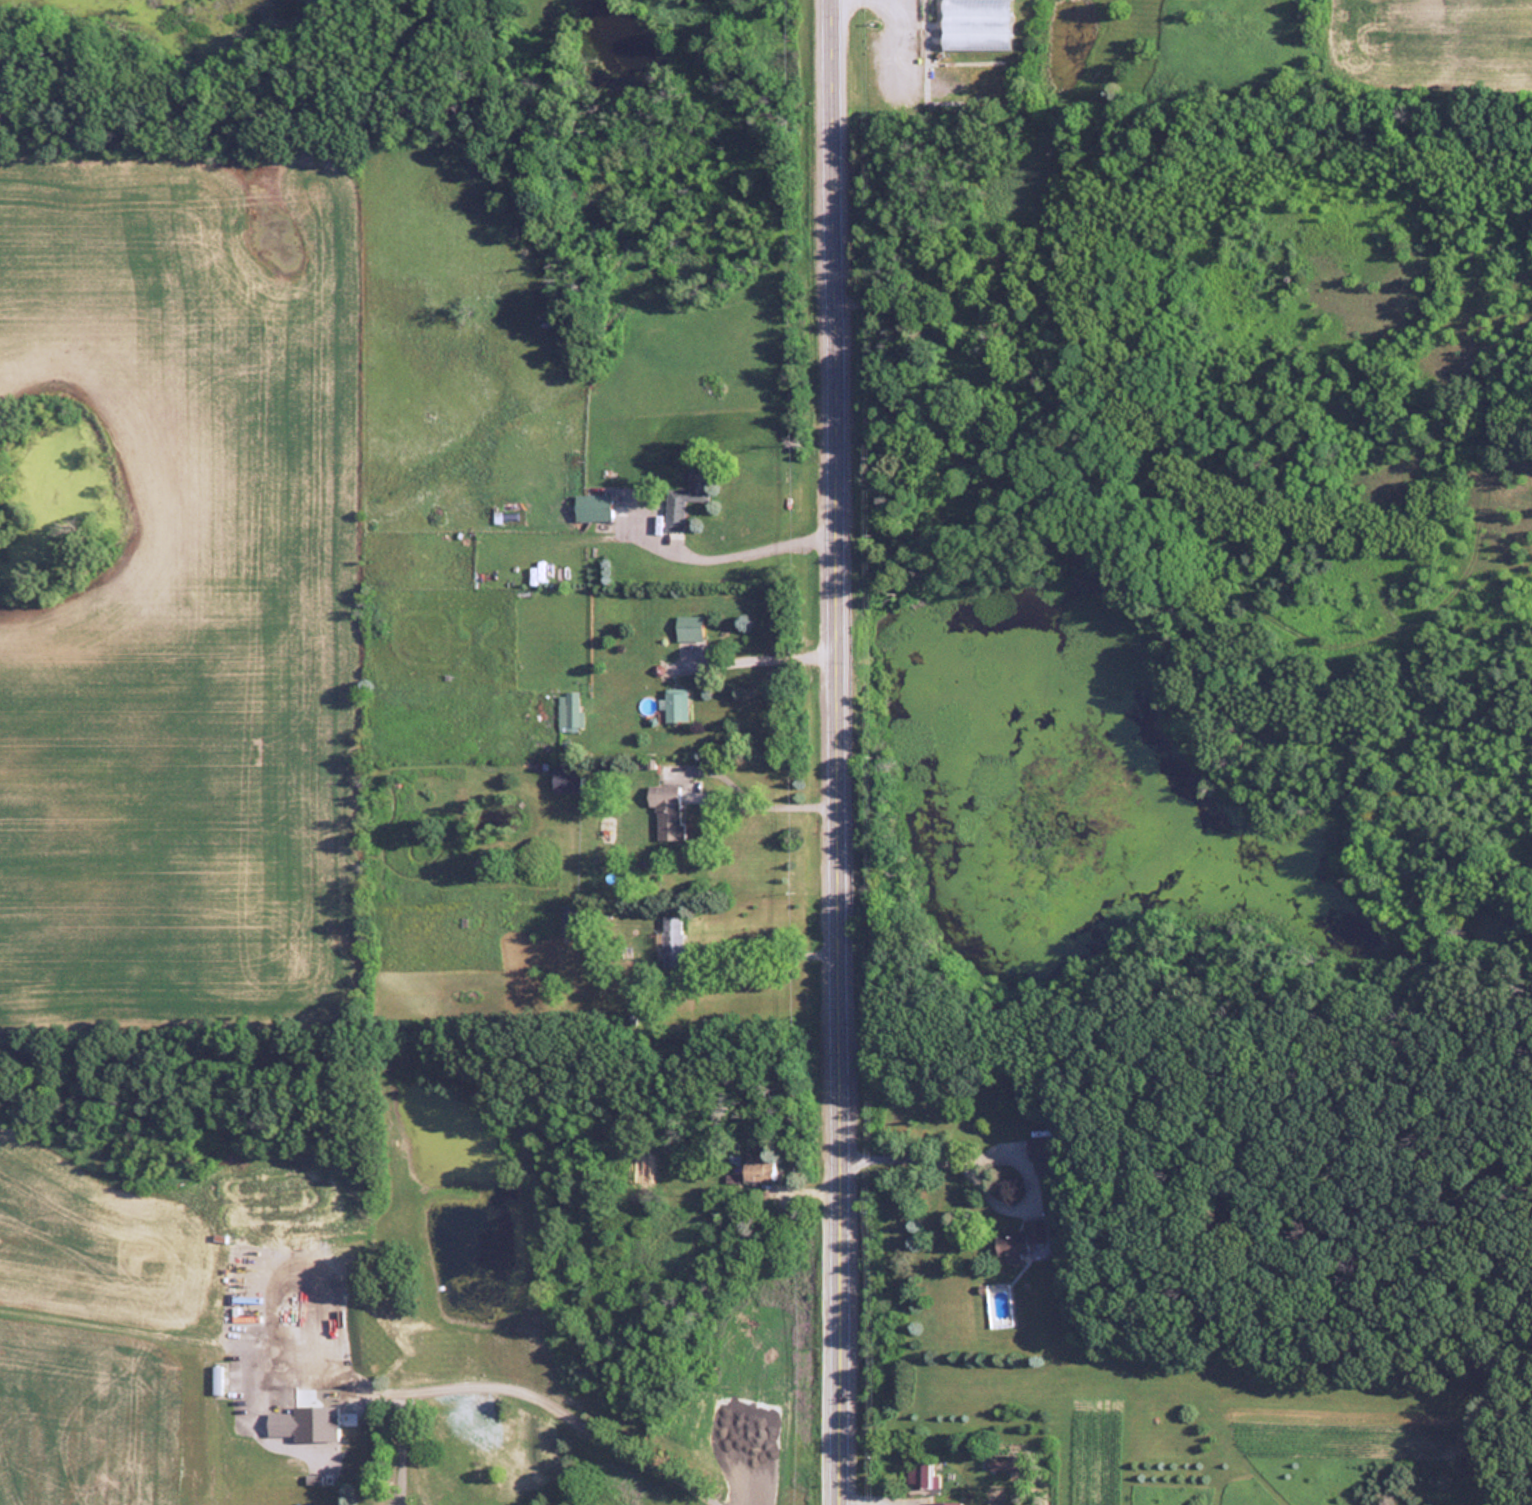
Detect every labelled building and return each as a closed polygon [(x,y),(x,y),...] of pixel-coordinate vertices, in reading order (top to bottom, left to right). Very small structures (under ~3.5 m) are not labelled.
[(1010,0),(941,0),(941,49),(1010,49),(1010,0)] [(683,529),(683,500),(705,501),(705,469),(688,469),(688,487),(665,487),(664,529),(683,529)] [(574,494),(574,520),(610,520),(610,494),(574,494)] [(702,615),(675,615),(675,641),(702,641),(702,615)] [(664,722),(687,722),(687,689),(664,689),(664,722)] [(582,732),(582,692),(559,692),(559,732),(582,732)] [(553,792),(580,792),(580,768),(553,768),(553,792)] [(648,807),(657,807),(657,840),(682,840),(681,786),(647,786),(648,807)] [(561,935),(576,935),(576,906),(561,906),(561,935)] [(683,916),(663,916),(663,967),(684,967),(683,916)] [(1028,1138),(1030,1162),(1035,1162),(1036,1174),(1057,1172),(1054,1136),(1028,1138)] [(774,1181),(774,1161),(743,1161),(743,1181),(774,1181)] [(1006,1265),(1025,1263),(1024,1244),(1045,1243),(1044,1220),(1024,1221),(1025,1235),(995,1237),(996,1257),(1005,1256),(1006,1265)] [(339,1442),(339,1406),(293,1406),(293,1414),(261,1414),(261,1436),(293,1436),(293,1442),(339,1442)] [(936,1476),(930,1476),(930,1461),(906,1462),(906,1489),(936,1489),(936,1476)]
